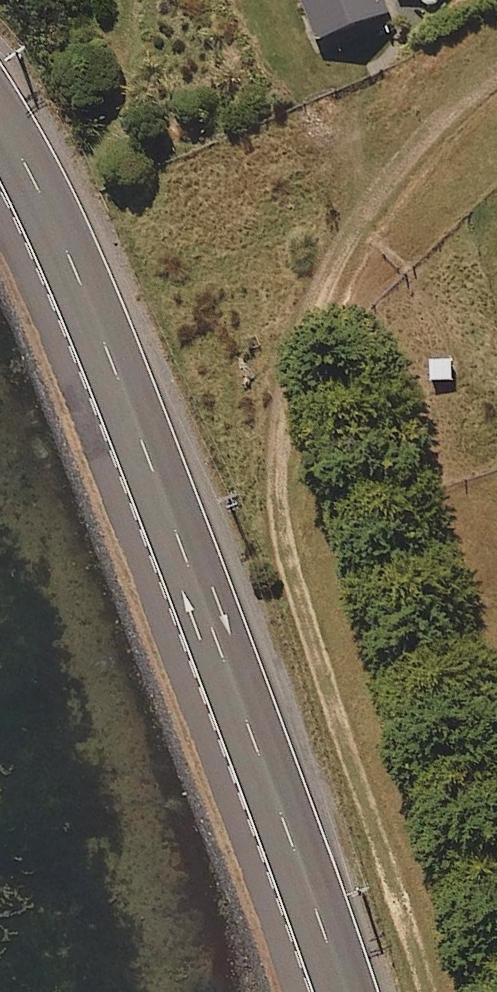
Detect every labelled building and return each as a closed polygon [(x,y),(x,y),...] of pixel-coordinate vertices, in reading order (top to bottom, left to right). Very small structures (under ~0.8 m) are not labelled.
[(320,39),(386,15),(381,0),(306,0),(320,39)]
